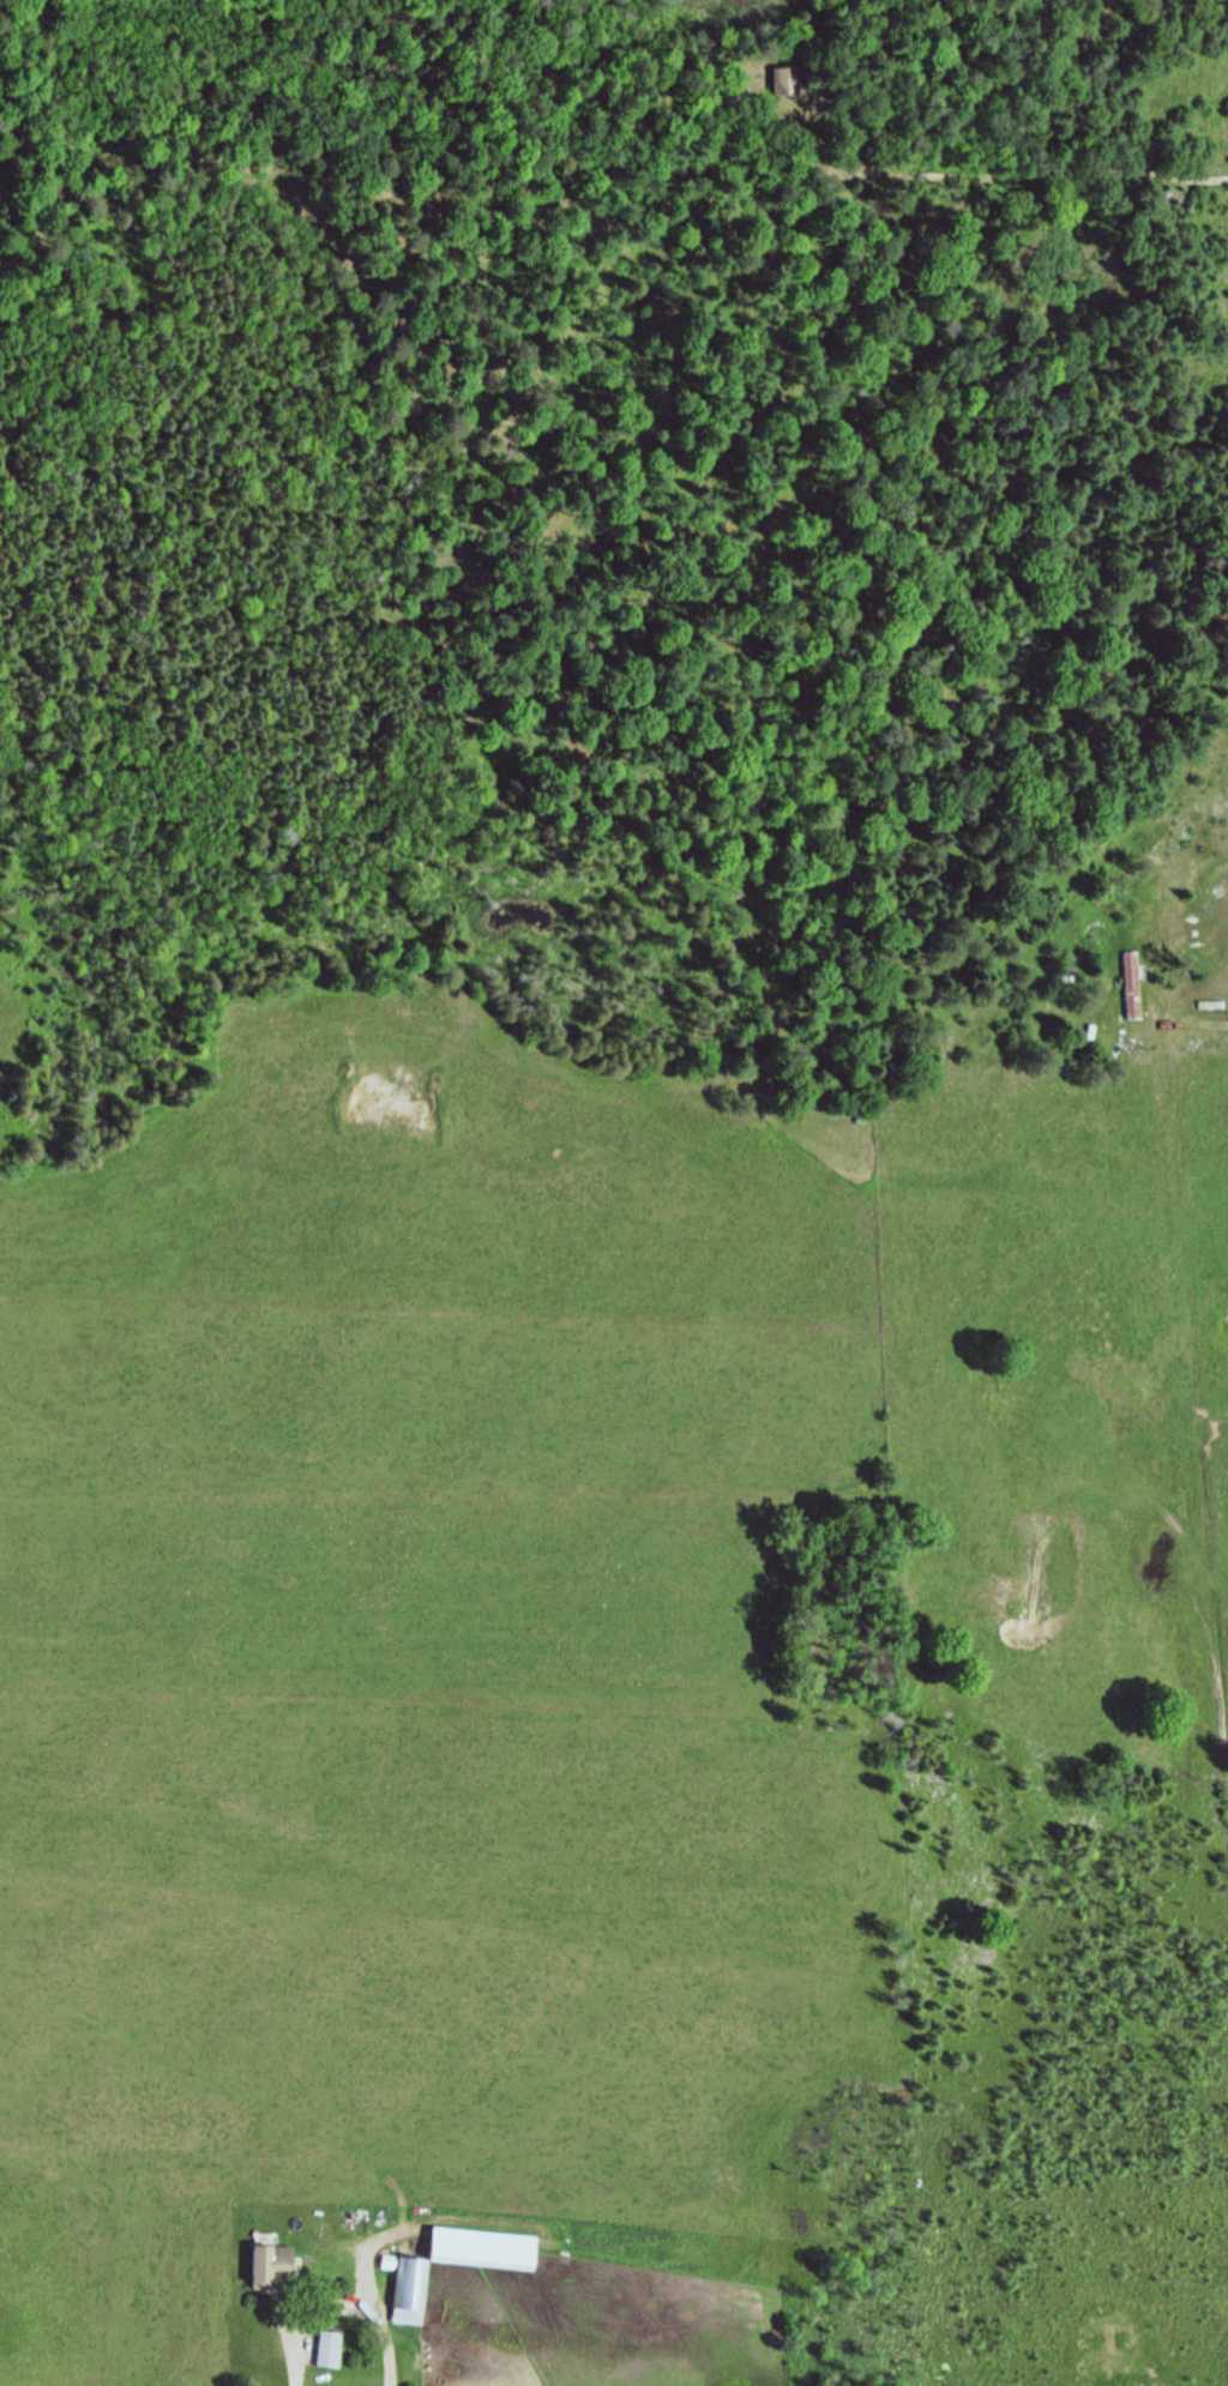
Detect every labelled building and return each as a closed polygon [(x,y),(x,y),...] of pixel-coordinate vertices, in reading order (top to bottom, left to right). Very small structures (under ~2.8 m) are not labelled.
[(798,97),(798,68),(773,68),(773,97),(798,97)] [(1125,952),(1126,1022),(1141,1021),(1140,952),(1125,952)] [(536,2235),(433,2227),(430,2259),(397,2257),(392,2323),(422,2325),(428,2262),(534,2270),(536,2235)] [(292,2246),(253,2246),(253,2285),(292,2285),(292,2246)] [(317,2367),(338,2368),(339,2332),(318,2332),(317,2367)]
